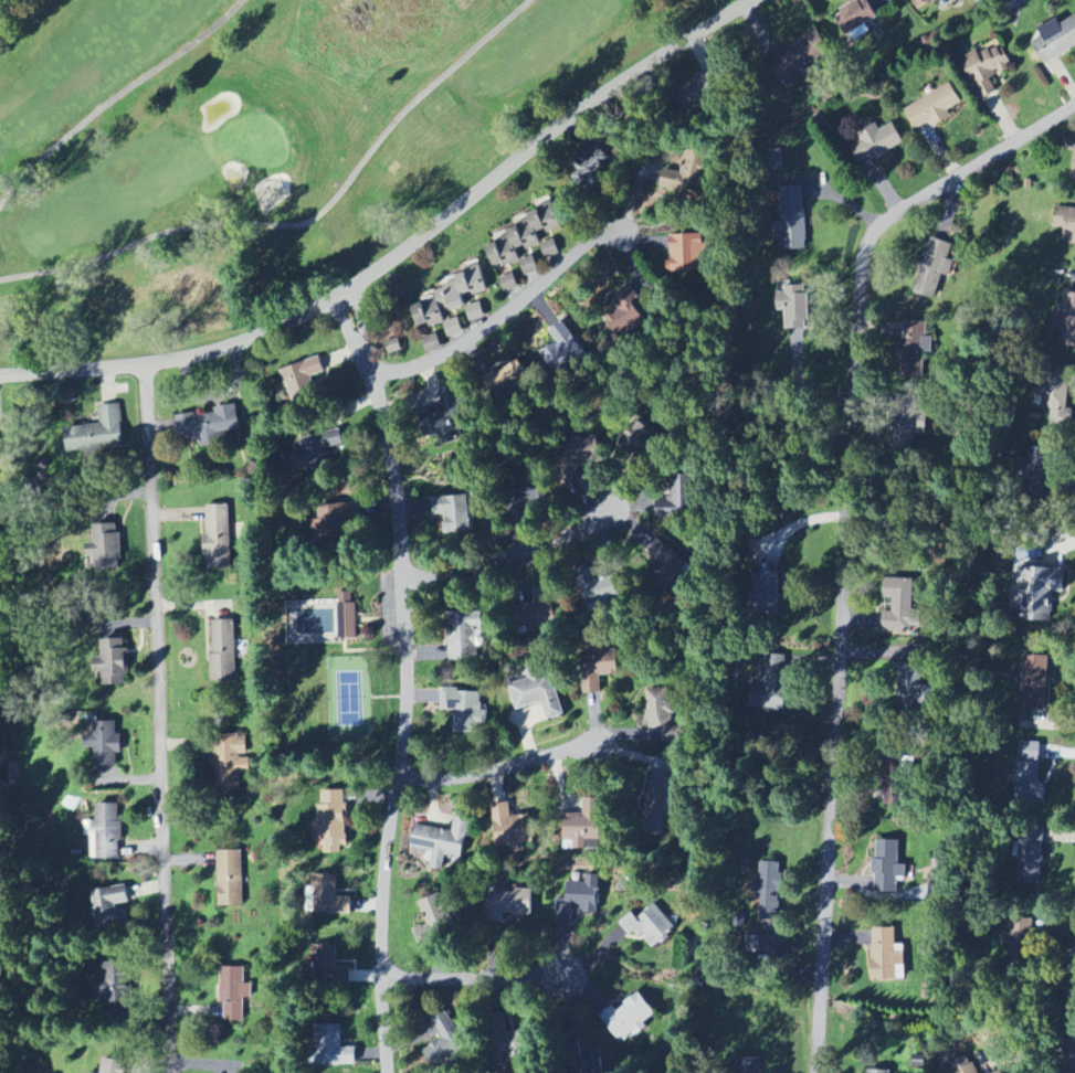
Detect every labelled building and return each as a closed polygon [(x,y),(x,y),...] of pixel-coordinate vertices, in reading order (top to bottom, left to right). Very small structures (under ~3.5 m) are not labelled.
[(868,0),(859,0),(834,16),(847,36),(878,17),(868,0)] [(917,9),(932,0),(912,0),(917,9)] [(1060,24),(1058,20),(1038,30),(1042,38),(1032,43),(1042,64),(1074,48),(1074,17),(1060,24)] [(772,53),(779,65),(774,68),(785,89),(801,81),(795,71),(831,53),(819,30),(772,53)] [(961,60),(982,100),(997,93),(989,78),(1000,72),(1012,66),(999,40),(961,60)] [(963,103),(950,83),(905,111),(917,130),(930,122),(934,127),(951,116),(949,112),(963,103)] [(904,144),(893,123),(879,130),(877,126),(847,142),(859,163),(870,157),(872,161),(904,144)] [(601,179),(597,175),(613,157),(597,143),(568,175),(589,194),(601,179)] [(661,189),(701,196),(705,177),(713,178),(717,158),(685,153),(681,173),(664,170),(661,189)] [(804,187),(777,188),(778,237),(782,237),(782,251),(806,251),(804,187)] [(559,255),(552,232),(561,229),(552,204),(527,212),(530,221),(508,229),(511,237),(487,245),(495,269),(520,261),(525,276),(538,272),(535,263),(559,255)] [(1063,209),(1061,244),(1074,245),(1074,210),(1063,209)] [(671,235),(671,262),(667,262),(667,272),(703,272),(703,261),(709,261),(708,244),(703,244),(703,234),(671,235)] [(953,245),(928,238),(912,293),(936,299),(942,276),(950,278),(954,262),(949,261),(953,245)] [(508,266),(510,275),(515,274),(518,288),(526,287),(521,264),(508,266)] [(417,329),(444,322),(449,339),(463,335),(458,315),(466,312),(469,323),(484,319),(478,296),(488,293),(480,267),(455,274),(457,282),(434,288),(437,298),(410,305),(417,329)] [(517,291),(514,275),(500,278),(503,294),(517,291)] [(1072,275),(1071,289),(1063,292),(1063,296),(1056,319),(1055,342),(1070,347),(1074,347),(1074,275),(1072,275)] [(624,344),(648,323),(632,305),(641,298),(629,284),(615,295),(620,301),(601,317),(624,344)] [(786,312),(786,331),(808,331),(807,285),(777,285),(778,312),(786,312)] [(900,379),(923,380),(924,358),(932,359),(932,337),(926,337),(926,322),(902,321),(900,379)] [(550,333),(557,341),(540,355),(557,375),(586,351),(562,322),(550,333)] [(434,326),(436,335),(438,334),(441,343),(448,342),(444,324),(434,326)] [(422,339),(428,355),(442,350),(437,334),(422,339)] [(325,373),(320,358),(281,371),(291,401),(316,393),(311,378),(325,373)] [(489,375),(498,398),(530,384),(521,362),(489,375)] [(1069,390),(1048,387),(1043,421),(1070,425),(1073,411),(1066,410),(1069,390)] [(926,411),(918,412),(917,400),(899,401),(901,437),(928,435),(926,411)] [(65,427),(67,455),(104,453),(104,448),(122,447),(120,405),(99,406),(100,425),(65,427)] [(178,442),(199,440),(199,444),(240,440),(237,406),(213,408),(213,414),(176,417),(178,442)] [(645,435),(649,427),(633,420),(621,445),(653,460),(661,443),(645,435)] [(329,448),(342,446),(340,431),(296,438),(302,473),(332,469),(329,448)] [(673,510),(697,510),(696,475),(669,475),(669,492),(641,493),(641,518),(674,517),(673,510)] [(471,533),(469,496),(432,498),(433,515),(444,515),(445,534),(471,533)] [(231,568),(229,506),(206,506),(207,537),(205,537),(206,569),(231,568)] [(314,540),(346,539),(345,519),(352,519),(352,507),(312,508),(314,540)] [(120,569),(119,525),(89,526),(90,570),(120,569)] [(694,569),(659,538),(640,559),(675,591),(694,569)] [(1065,569),(1025,568),(1025,578),(1013,578),(1012,605),(1018,605),(1018,621),(1052,622),(1052,593),(1065,593),(1065,569)] [(779,613),(781,574),(767,574),(767,575),(755,574),(754,612),(779,613)] [(882,630),(920,632),(921,610),(912,610),(914,581),(887,580),(886,613),(882,613),(882,630)] [(551,598),(523,603),(528,628),(555,622),(551,598)] [(356,638),(356,606),(338,607),(339,639),(356,638)] [(449,661),(477,660),(476,630),(483,630),(482,611),(448,612),(449,661)] [(234,621),(211,621),(213,682),(237,681),(234,621)] [(125,639),(100,640),(101,685),(126,685),(125,639)] [(601,694),(600,676),(619,675),(617,646),(581,647),(583,695),(601,694)] [(786,712),(786,653),(761,653),(761,686),(752,686),(752,712),(786,712)] [(1048,655),(1023,655),(1023,708),(1048,708),(1048,655)] [(921,685),(922,665),(899,664),(897,706),(934,708),(935,686),(921,685)] [(542,702),(547,721),(564,715),(551,674),(509,687),(516,710),(542,702)] [(646,690),(649,734),(661,734),(662,742),(684,741),(683,727),(675,727),(673,700),(668,700),(668,688),(646,690)] [(481,691),(441,690),(440,711),(455,711),(455,731),(487,733),(488,711),(480,711),(481,691)] [(94,768),(117,767),(116,755),(120,754),(119,721),(92,722),(92,732),(87,732),(87,744),(94,744),(94,768)] [(245,736),(214,736),(216,797),(241,796),(240,773),(250,773),(249,757),(246,757),(245,736)] [(1014,799),(1041,800),(1044,745),(1017,744),(1014,799)] [(884,804),(904,803),(902,757),(883,757),(884,804)] [(676,778),(650,773),(639,831),(665,836),(676,778)] [(345,790),(321,790),(321,805),(317,805),(317,852),(346,852),(345,790)] [(601,799),(584,799),(584,818),(565,817),(564,842),(574,842),(573,849),(601,849),(601,799)] [(121,859),(120,804),(95,804),(96,821),(91,821),(92,859),(121,859)] [(534,842),(529,815),(511,817),(509,806),(491,809),(499,856),(526,851),(524,844),(534,842)] [(411,848),(432,851),(430,868),(443,870),(445,856),(465,859),(470,819),(455,817),(453,831),(414,826),(411,848)] [(1017,884),(1041,885),(1043,837),(1019,836),(1017,884)] [(899,865),(900,841),(876,840),(876,859),(872,859),(871,874),(875,874),(875,893),(897,894),(897,880),(906,881),(906,865),(899,865)] [(218,907),(243,907),(242,851),(217,852),(218,907)] [(783,863),(757,862),(754,920),(780,921),(783,863)] [(555,921),(579,921),(579,913),(601,914),(602,881),(566,879),(565,894),(556,894),(555,921)] [(93,892),(101,930),(129,925),(125,906),(129,905),(125,885),(93,892)] [(532,917),(533,890),(489,889),(488,924),(503,925),(503,916),(532,917)] [(418,902),(427,924),(414,929),(419,942),(456,928),(442,893),(418,902)] [(638,920),(631,912),(620,922),(637,940),(642,935),(654,948),(676,928),(654,904),(638,920)] [(873,981),(897,981),(897,966),(904,966),(904,945),(895,945),(895,928),(871,929),(873,981)] [(759,962),(776,962),(775,936),(744,937),(745,955),(759,955),(759,962)] [(350,982),(350,968),(337,968),(336,945),(314,946),(315,983),(350,982)] [(244,968),(220,968),(220,1004),(224,1004),(224,1022),(244,1022),(243,999),(252,999),(251,985),(244,985),(244,968)] [(612,1006),(599,1016),(622,1045),(646,1027),(644,1024),(656,1014),(639,993),(616,1011),(612,1006)] [(469,1051),(445,1011),(427,1023),(439,1041),(422,1052),(435,1072),(469,1051)] [(342,1026),(315,1025),(314,1065),(356,1066),(357,1049),(341,1048),(342,1026)] [(968,1055),(948,1064),(952,1072),(976,1072),(968,1055)] [(760,1058),(736,1058),(736,1072),(760,1072),(760,1058)] [(103,1059),(101,1072),(125,1072),(127,1062),(103,1059)]
